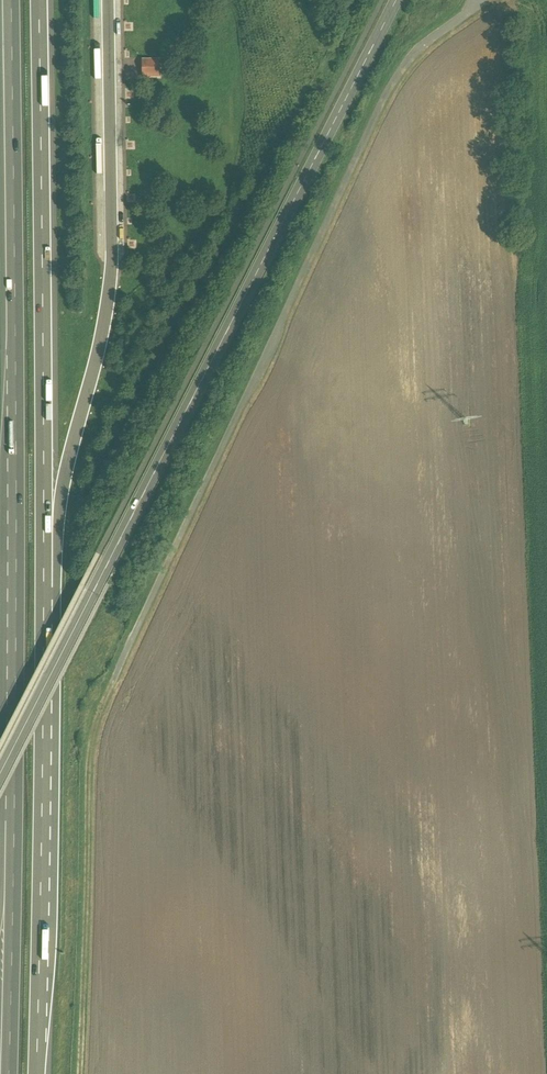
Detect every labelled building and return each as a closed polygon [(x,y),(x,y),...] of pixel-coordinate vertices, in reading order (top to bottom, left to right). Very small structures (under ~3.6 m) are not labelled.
[(163,51),(142,51),(142,71),(164,71),(163,51)]
